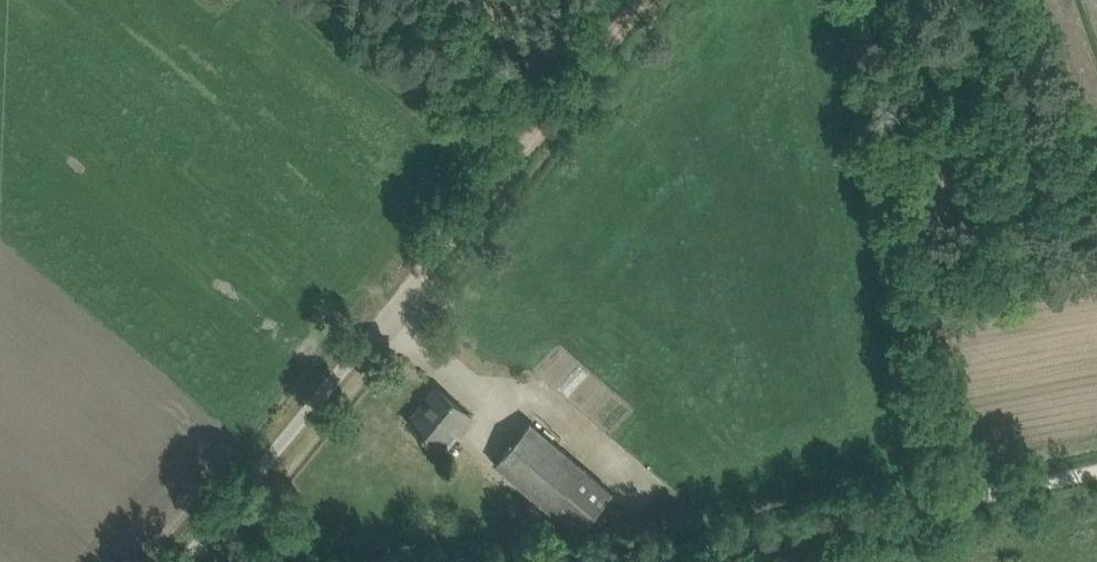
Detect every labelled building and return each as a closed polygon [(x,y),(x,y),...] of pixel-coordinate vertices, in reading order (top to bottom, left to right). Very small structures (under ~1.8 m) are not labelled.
[(460,433),(473,418),(437,387),(426,399),(430,402),(413,423),(409,420),(408,421),(437,445),(452,426),(460,433)] [(576,532),(611,491),(529,422),(495,463),(576,532)]
